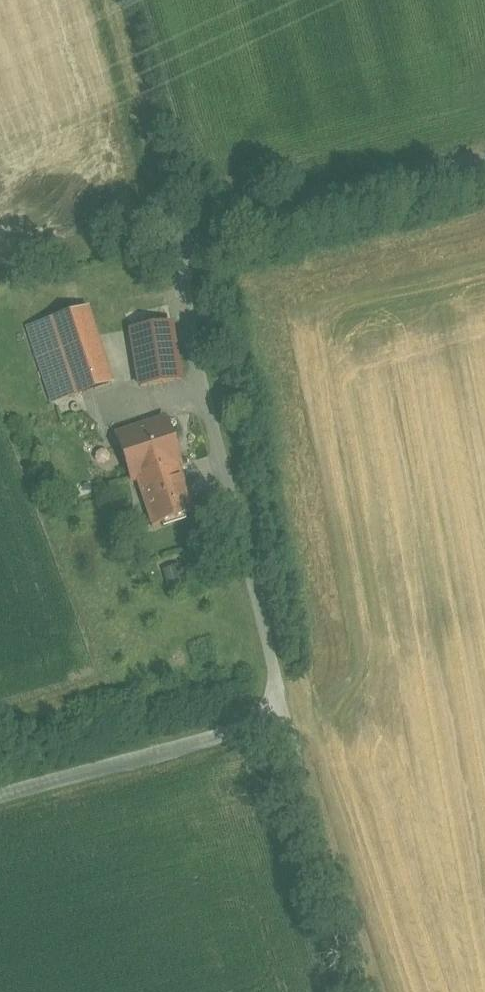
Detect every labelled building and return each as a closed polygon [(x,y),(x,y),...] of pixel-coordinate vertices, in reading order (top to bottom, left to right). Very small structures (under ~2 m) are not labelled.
[(87,307),(30,326),(55,402),(112,383),(87,307)] [(171,322),(131,329),(141,387),(180,380),(171,322)] [(166,420),(95,443),(111,493),(139,484),(136,477),(178,464),(180,463),(166,420)] [(194,512),(178,464),(136,477),(139,484),(153,526),(194,512)] [(210,550),(200,553),(203,573),(213,571),(210,550)] [(180,559),(163,568),(173,586),(190,577),(180,559)]
